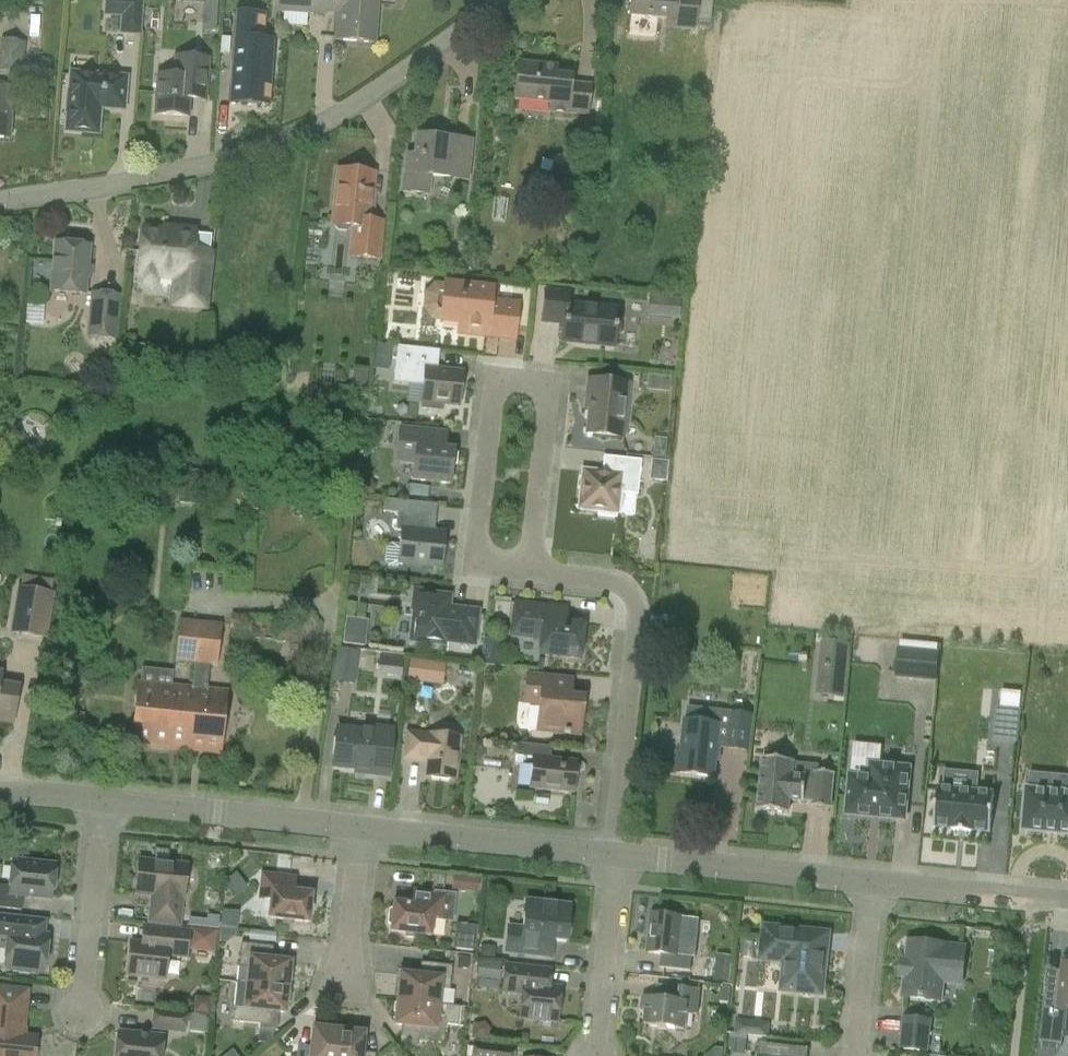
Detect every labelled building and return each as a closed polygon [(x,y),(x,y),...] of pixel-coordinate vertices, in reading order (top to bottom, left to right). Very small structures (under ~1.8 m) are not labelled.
[(119,35),(141,36),(144,0),(104,0),(103,16),(120,17),(119,35)] [(204,17),(217,18),(218,0),(205,0),(205,3),(204,17)] [(277,12),(327,15),(327,14),(337,14),(335,41),(375,44),(378,0),(278,0),(277,12)] [(665,19),(664,28),(695,31),(696,21),(710,22),(712,0),(631,0),(629,15),(665,19)] [(235,22),(229,102),(260,104),(262,85),(272,86),(275,42),(253,41),(254,24),(235,22)] [(10,139),(13,88),(21,88),(21,86),(50,88),(52,65),(21,63),(22,41),(0,40),(0,44),(0,138),(10,139)] [(159,76),(156,115),(187,117),(188,100),(204,101),(207,59),(176,57),(175,77),(159,76)] [(514,99),(549,103),(548,112),(589,116),(592,85),(571,82),(572,77),(556,75),(557,66),(518,62),(514,99)] [(72,75),(68,130),(96,132),(98,106),(122,108),(124,79),(72,75)] [(427,194),(429,176),(466,180),(470,142),(442,138),(417,136),(414,156),(407,155),(403,191),(427,194)] [(333,226),(351,228),(348,258),(380,261),(384,221),(368,220),(373,173),(339,169),(333,226)] [(213,251),(193,249),(195,231),(171,228),(171,233),(143,230),(138,275),(171,278),(168,307),(207,311),(213,251)] [(84,294),(88,247),(56,244),(52,291),(84,294)] [(520,302),(492,298),(494,288),(444,283),(440,322),(458,324),(457,334),(488,337),(488,339),(515,342),(520,302)] [(618,309),(567,303),(568,291),(544,289),(540,324),(564,327),(562,341),(614,347),(618,309)] [(121,294),(90,291),(86,338),(117,341),(121,294)] [(650,296),(650,305),(681,306),(682,298),(650,296)] [(681,318),(681,308),(650,306),(649,316),(681,318)] [(393,382),(424,385),(422,403),(458,407),(461,372),(437,369),(439,351),(397,346),(393,382)] [(592,379),(586,434),(623,438),(629,384),(592,379)] [(394,464),(415,466),(413,479),(450,484),(455,451),(428,447),(430,429),(399,425),(394,464)] [(617,518),(617,513),(619,493),(637,495),(641,461),(603,456),(601,472),(582,470),(578,509),(598,511),(597,516),(617,518)] [(397,567),(397,563),(441,568),(445,532),(434,531),(437,504),(384,499),(383,512),(398,513),(396,528),(401,528),(399,544),(391,543),(386,548),(384,560),(388,566),(397,567)] [(17,587),(9,633),(46,640),(54,593),(17,587)] [(474,646),(478,611),(449,607),(451,595),(424,592),(424,591),(413,590),(411,611),(413,611),(410,641),(445,646),(446,642),(474,646)] [(509,637),(540,640),(539,655),(579,659),(583,624),(566,622),(568,605),(513,600),(509,637)] [(366,644),(369,617),(347,615),(344,642),(366,644)] [(174,663),(194,665),(198,622),(181,620),(178,620),(174,663)] [(228,691),(207,689),(209,666),(217,667),(221,624),(198,622),(194,665),(192,688),(186,750),(222,754),(228,691)] [(484,637),(481,663),(498,665),(501,639),(484,637)] [(822,640),(820,655),(847,657),(848,643),(822,640)] [(898,648),(895,678),(937,682),(940,652),(898,648)] [(358,657),(336,654),(332,682),(354,685),(358,657)] [(412,657),(409,678),(445,683),(448,662),(412,657)] [(522,705),(539,707),(536,730),(580,734),(584,699),(571,698),(574,677),(525,672),(522,705)] [(0,681),(2,673),(0,673),(0,723),(14,726),(21,685),(0,681)] [(130,745),(186,750),(192,688),(136,682),(130,745)] [(1004,709),(1001,743),(1017,744),(1020,710),(1004,709)] [(714,777),(720,724),(685,720),(681,752),(678,752),(675,773),(714,777)] [(388,773),(393,728),(373,726),(373,731),(337,727),(332,767),(388,773)] [(460,737),(430,734),(405,731),(402,760),(427,763),(426,777),(452,780),(454,763),(457,763),(460,737)] [(515,756),(533,758),(529,788),(573,793),(576,763),(550,760),(551,746),(517,742),(515,756)] [(791,762),(765,760),(760,760),(756,810),(789,813),(791,801),(804,802),(804,801),(812,802),(811,807),(831,808),(833,774),(817,773),(818,764),(791,762)] [(850,776),(847,815),(905,820),(909,768),(871,765),(869,778),(850,776)] [(1047,774),(1029,773),(1028,791),(1024,791),(1021,829),(1067,833),(1067,795),(1045,793),(1047,774)] [(978,792),(943,789),(940,789),(937,827),(991,832),(994,794),(978,792)] [(135,895),(151,897),(149,923),(179,926),(182,900),(183,900),(187,865),(139,860),(135,895)] [(23,896),(51,899),(54,866),(13,861),(10,887),(0,886),(0,909),(21,911),(23,896)] [(453,887),(479,890),(480,875),(454,873),(453,887)] [(238,874),(226,883),(238,898),(250,888),(238,874)] [(260,900),(271,901),(269,919),(308,923),(311,895),(288,892),(289,878),(262,875),(260,900)] [(456,896),(445,895),(418,892),(417,906),(394,904),(393,910),(390,909),(388,911),(387,923),(389,926),(391,926),(391,932),(430,936),(432,919),(453,921),(456,896)] [(526,901),(523,929),(508,927),(506,953),(550,958),(552,941),(565,943),(569,906),(526,901)] [(222,910),(221,927),(237,928),(238,915),(235,912),(222,910)] [(200,951),(218,952),(220,914),(201,913),(200,951)] [(7,951),(5,966),(43,971),(46,937),(29,935),(31,918),(0,914),(0,950),(7,951)] [(648,953),(661,954),(660,968),(690,972),(692,956),(678,955),(682,918),(652,915),(648,953)] [(457,925),(455,949),(472,951),(475,927),(457,925)] [(143,926),(142,944),(130,943),(127,976),(164,980),(167,956),(186,958),(189,931),(143,926)] [(822,995),(829,933),(764,927),(761,960),(785,962),(782,991),(822,995)] [(250,931),(250,940),(268,942),(269,933),(250,931)] [(964,963),(965,948),(908,941),(902,997),(941,1001),(945,961),(964,963)] [(241,943),(237,981),(287,987),(289,963),(266,960),(268,946),(241,943)] [(500,981),(502,964),(479,961),(477,978),(500,981)] [(401,975),(398,1000),(437,1004),(439,990),(450,991),(452,966),(425,963),(424,977),(401,975)] [(716,963),(714,981),(731,983),(733,965),(716,963)] [(1064,963),(1061,989),(1046,988),(1039,1042),(1062,1045),(1067,1023),(1067,964),(1064,963)] [(502,992),(522,994),(519,1018),(557,1022),(560,989),(549,987),(551,970),(505,965),(502,992)] [(237,981),(235,997),(232,1022),(259,1025),(261,1011),(284,1013),(287,987),(237,981)] [(681,988),(679,1001),(643,997),(641,1011),(646,1012),(644,1026),(685,1030),(687,1014),(698,1015),(700,990),(681,988)] [(0,990),(0,1055),(34,1055),(35,1039),(21,1037),(26,992),(0,990)] [(460,1006),(437,1004),(398,1000),(395,1025),(419,1028),(417,1042),(444,1044),(446,1025),(458,1026),(460,1006)] [(187,1011),(154,1008),(151,1030),(185,1034),(187,1011)] [(747,1052),(749,1033),(771,1035),(772,1021),(736,1017),(732,1050),(747,1052)] [(927,1052),(930,1021),(904,1018),(901,1049),(927,1052)] [(338,1032),(313,1029),(310,1052),(297,1051),(296,1055),(335,1055),(338,1032)] [(363,1035),(338,1032),(335,1055),(361,1055),(363,1035)] [(161,1038),(118,1034),(115,1055),(159,1055),(161,1038)] [(470,1055),(514,1055),(515,1047),(472,1042),(470,1055)] [(789,1047),(760,1044),(758,1055),(788,1055),(789,1047)]
